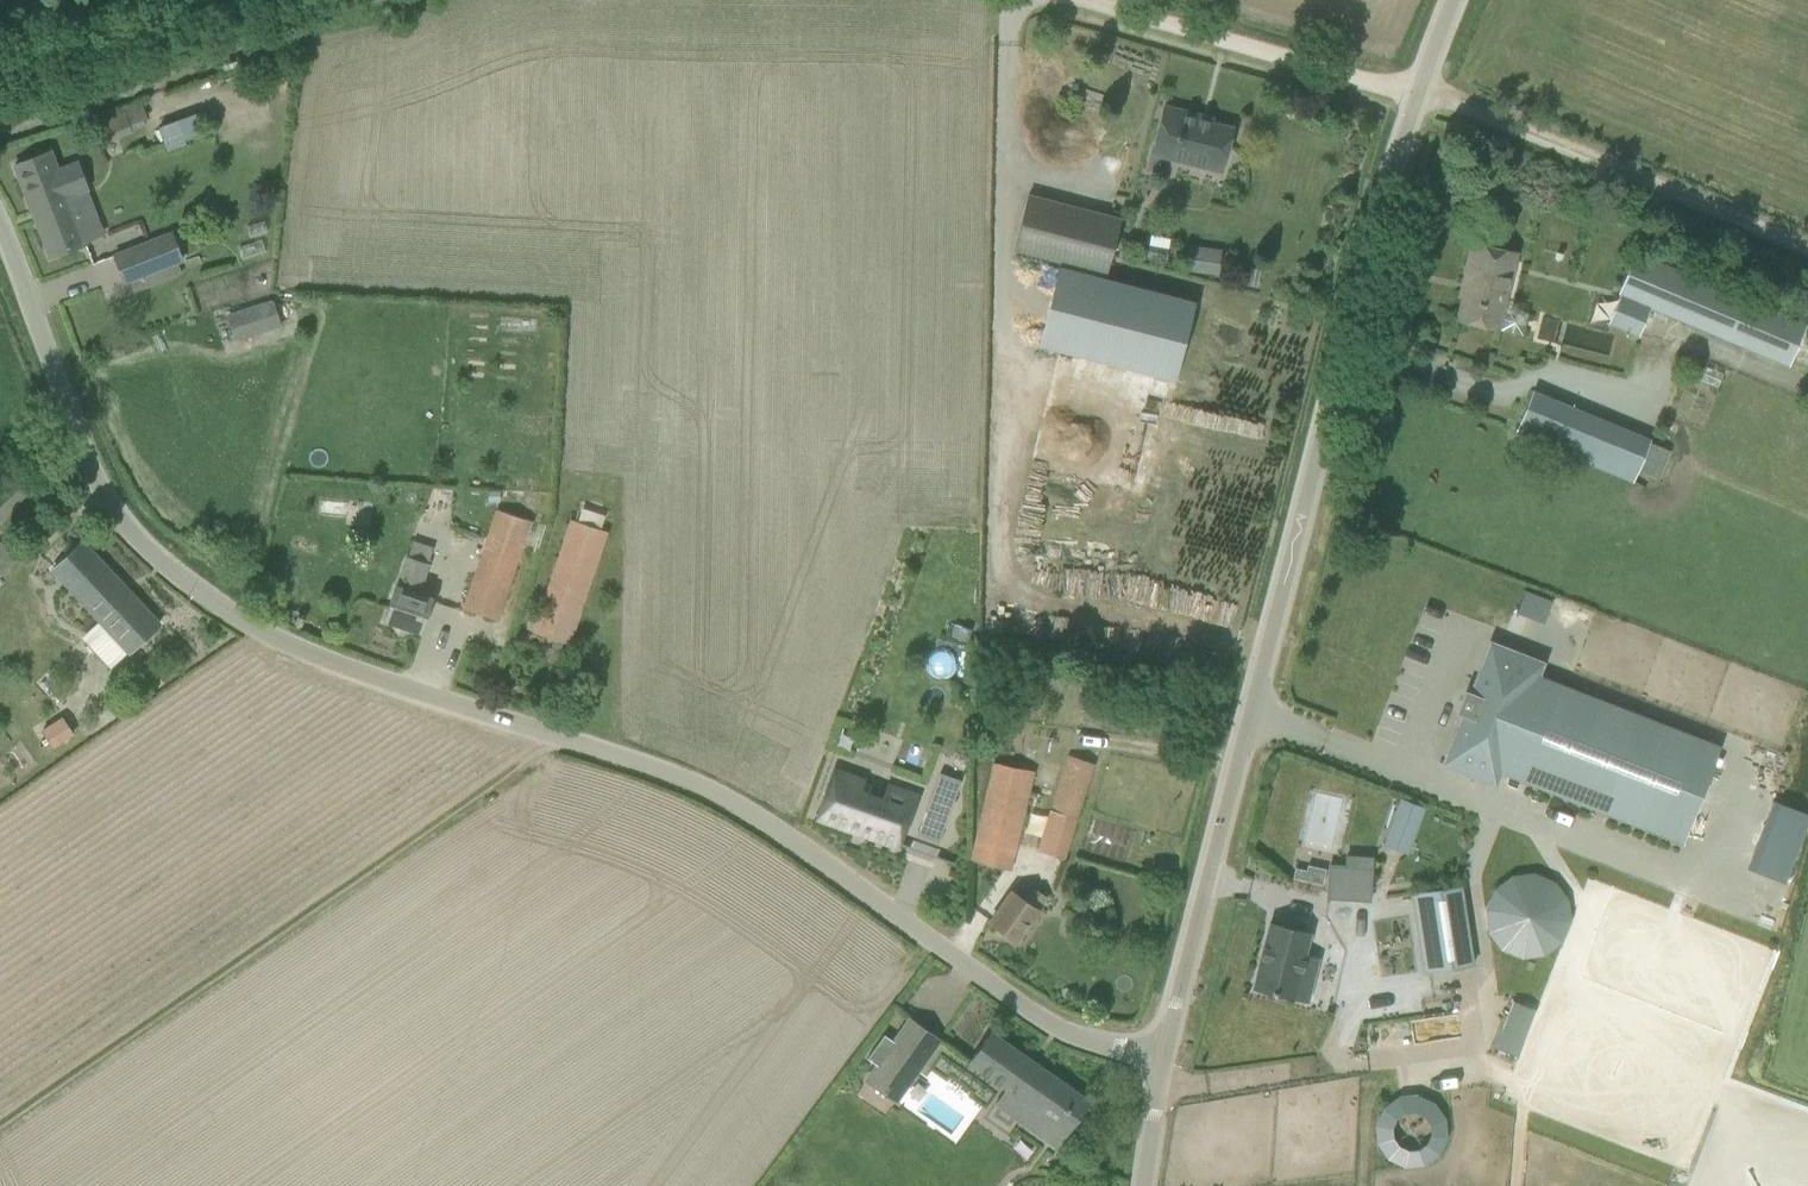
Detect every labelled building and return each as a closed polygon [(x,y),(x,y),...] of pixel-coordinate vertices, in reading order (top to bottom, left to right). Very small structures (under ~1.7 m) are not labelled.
[(143,100),(100,110),(105,136),(149,126),(143,100)] [(1221,171),(1232,129),(1199,120),(1200,116),(1164,107),(1152,153),(1188,162),(1189,159),(1202,163),(1202,166),(1221,171)] [(158,124),(167,148),(184,141),(174,118),(158,124)] [(57,167),(51,151),(15,165),(51,257),(86,244),(83,236),(70,200),(90,192),(78,160),(57,167)] [(1197,297),(1106,274),(1121,218),(1029,195),(1015,250),(1082,268),(1061,346),(1177,376),(1197,297)] [(113,255),(126,285),(185,261),(173,230),(113,255)] [(1467,284),(1458,320),(1498,329),(1516,253),(1473,242),(1463,283),(1467,284)] [(1187,269),(1217,271),(1218,246),(1188,244),(1187,269)] [(1168,249),(1150,246),(1148,256),(1166,259),(1168,249)] [(1621,296),(1610,323),(1638,335),(1650,308),(1788,366),(1806,323),(1637,253),(1619,295),(1621,296)] [(248,308),(256,335),(282,327),(274,300),(248,308)] [(1552,446),(1558,449),(1574,409),(1534,392),(1517,432),(1552,446)] [(1671,452),(1649,442),(1637,471),(1659,480),(1671,452)] [(1568,472),(1575,456),(1558,449),(1552,446),(1545,462),(1568,472)] [(500,502),(500,491),(489,491),(489,503),(500,502)] [(499,621),(531,521),(497,510),(464,609),(499,621)] [(572,519),(534,632),(570,644),(608,532),(572,519)] [(160,624),(83,540),(50,571),(128,653),(160,624)] [(16,557),(0,543),(0,575),(16,557)] [(396,586),(385,619),(421,631),(433,598),(421,594),(430,563),(408,556),(398,587),(396,586)] [(1523,588),(1515,610),(1543,620),(1551,598),(1523,588)] [(937,658),(957,663),(962,642),(942,637),(937,658)] [(1459,711),(1461,712),(1441,765),(1497,787),(1502,774),(1683,844),(1721,745),(1540,674),(1545,662),(1489,640),(1469,693),(1466,692),(1459,711)] [(1027,699),(1028,683),(1018,683),(1017,698),(1027,699)] [(41,731),(53,748),(74,734),(62,716),(41,731)] [(1096,764),(1068,755),(1038,852),(1066,859),(1096,764)] [(994,762),(971,861),(1010,870),(1034,771),(994,762)] [(817,813),(816,815),(910,848),(911,846),(900,843),(915,800),(886,789),(882,800),(861,793),(864,784),(835,773),(820,814),(817,813)] [(929,806),(949,813),(961,780),(940,773),(929,806)] [(1426,809),(1403,801),(1386,847),(1410,856),(1426,809)] [(1807,829),(1807,818),(1775,806),(1750,873),(1786,886),(1807,829)] [(1443,817),(1440,824),(1454,829),(1456,821),(1443,817)] [(1294,878),(1304,880),(1307,870),(1296,868),(1294,878)] [(1330,898),(1369,901),(1371,875),(1332,872),(1330,898)] [(1501,950),(1522,959),(1546,956),(1563,942),(1572,921),(1569,899),(1555,881),(1534,872),(1512,875),(1494,888),(1485,909),(1488,932),(1501,950)] [(1417,893),(1429,970),(1474,964),(1462,886),(1417,893)] [(1039,910),(1047,898),(1033,888),(1025,900),(1012,891),(990,922),(1017,940),(1029,923),(1030,924),(1040,910),(1039,910)] [(1309,932),(1271,923),(1254,988),(1307,1001),(1318,958),(1304,955),(1309,932)] [(1518,1004),(1501,1049),(1517,1055),(1535,1010),(1518,1004)] [(923,1066),(942,1040),(910,1017),(891,1043),(923,1066)] [(1090,1101),(991,1031),(969,1062),(1032,1108),(1022,1122),(1058,1147),(1090,1101)] [(1394,1086),(1367,1144),(1425,1171),(1452,1113),(1394,1086)]
